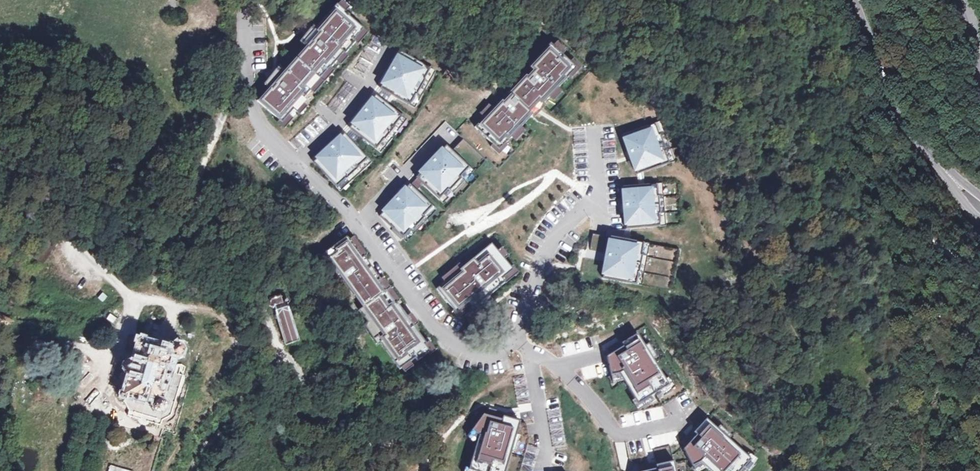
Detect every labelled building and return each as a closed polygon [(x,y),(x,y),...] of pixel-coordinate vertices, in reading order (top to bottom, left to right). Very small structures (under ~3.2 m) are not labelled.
[(306,47),(296,58),(330,88),(374,42),(376,40),(340,8),(306,47)] [(553,46),(478,127),(501,148),(576,68),(553,46)] [(400,53),(382,82),(412,101),(428,69),(400,53)] [(276,79),(256,99),(293,130),(330,88),(296,58),(276,79)] [(373,97),(354,122),(384,145),(404,115),(373,97)] [(655,129),(624,140),(636,171),(668,163),(655,129)] [(338,131),(314,155),(338,182),(370,155),(338,131)] [(445,146),(415,176),(441,201),(471,171),(445,146)] [(434,209),(409,185),(380,216),(405,240),(434,209)] [(656,187),(621,190),(624,228),(659,225),(656,187)] [(352,238),(325,256),(365,313),(391,294),(352,238)] [(644,245),(609,239),(603,276),(638,282),(644,245)] [(492,243),(435,288),(459,317),(516,272),(492,243)] [(391,294),(365,313),(405,370),(432,351),(391,294)] [(286,301),(284,301),(282,302),(280,295),(271,298),(269,301),(270,304),(274,306),(286,343),(299,340),(287,302),(286,301)] [(582,308),(575,312),(579,319),(586,315),(582,308)] [(685,391),(639,316),(599,339),(640,410),(657,408),(685,391)] [(154,320),(146,317),(141,335),(146,337),(150,334),(154,320)] [(170,350),(144,342),(139,340),(138,344),(133,361),(129,373),(123,393),(122,395),(125,396),(155,405),(154,407),(157,410),(161,412),(164,410),(165,406),(163,402),(162,402),(174,357),(176,358),(178,358),(181,357),(183,356),(183,355),(184,354),(185,353),(185,351),(185,350),(185,349),(184,347),(183,345),(182,344),(181,343),(179,342),(178,342),(176,342),(174,343),(173,344),(171,345),(171,346),(170,347),(170,350)] [(128,372),(129,373),(133,361),(131,361),(129,360),(128,361),(127,361),(125,363),(124,364),(124,366),(124,367),(124,369),(125,371),(126,371),(128,372)] [(551,464),(563,463),(560,429),(558,395),(544,383),(517,391),(516,409),(484,410),(467,436),(475,448),(469,470),(519,470),(521,470),(551,470),(551,464)] [(679,450),(700,470),(750,470),(756,465),(753,463),(757,459),(753,456),(758,450),(714,411),(708,418),(703,417),(680,443),(682,446),(679,450)] [(638,465),(638,470),(676,470),(668,445),(653,450),(655,464),(638,465)]
